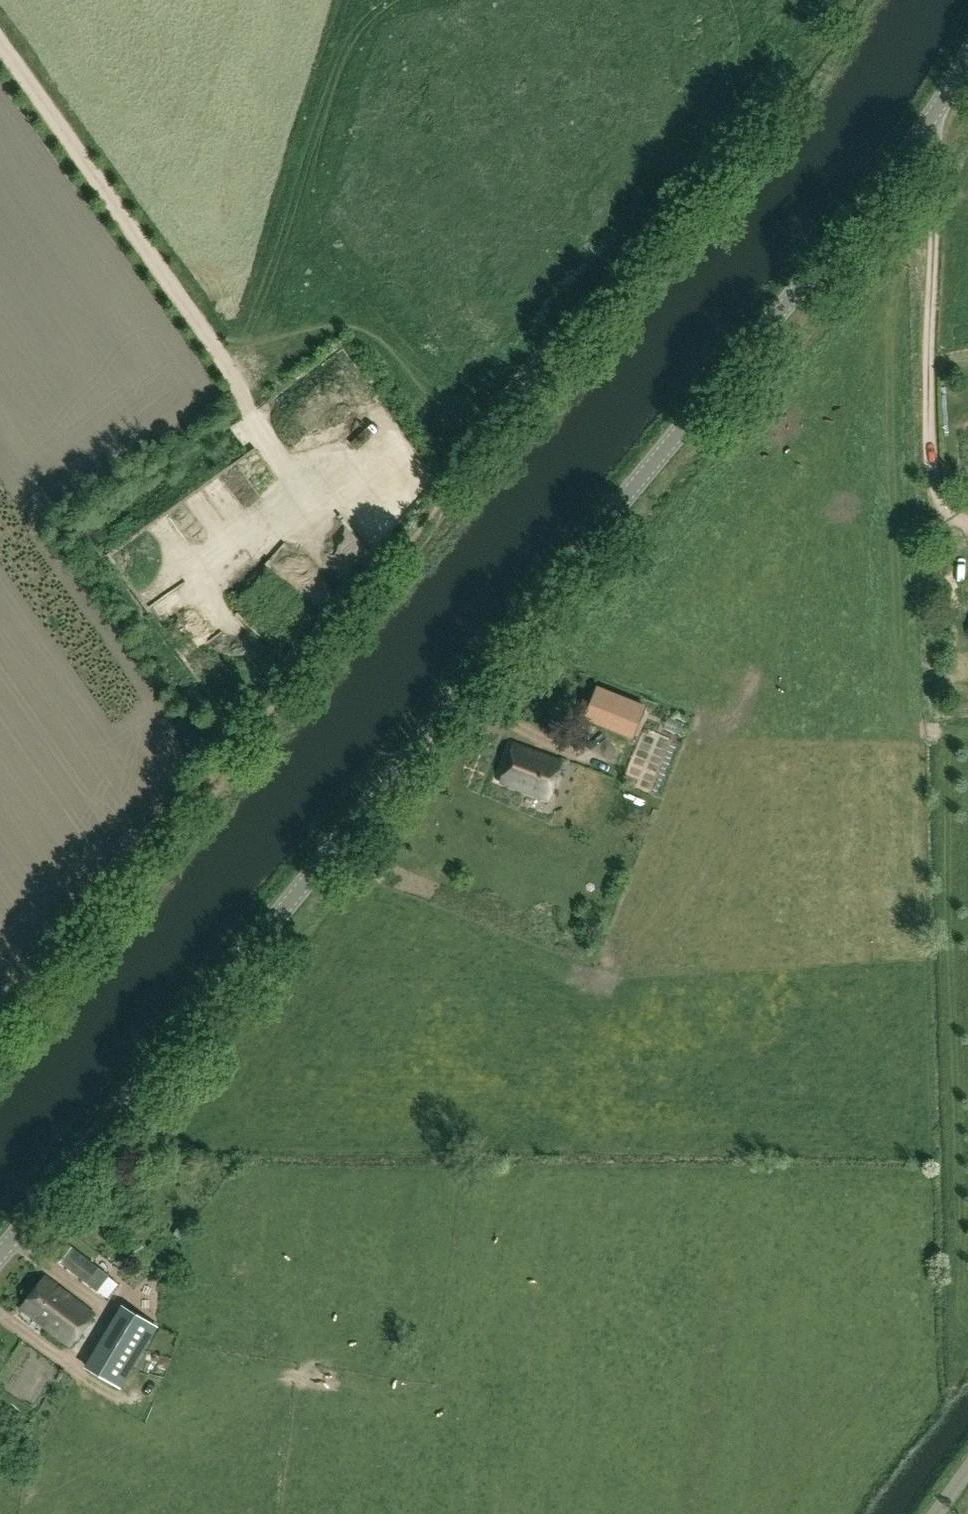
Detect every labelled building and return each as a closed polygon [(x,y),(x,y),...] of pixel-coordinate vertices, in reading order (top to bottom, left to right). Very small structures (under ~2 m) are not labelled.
[(597,688),(587,714),(635,733),(645,707),(597,688)] [(515,748),(501,785),(548,802),(562,765),(515,748)] [(87,1285),(89,1284),(98,1290),(109,1276),(100,1269),(99,1270),(73,1249),(60,1264),(87,1285)] [(141,1274),(84,1368),(129,1396),(159,1346),(150,1340),(158,1327),(146,1320),(165,1289),(141,1274)] [(95,1317),(46,1279),(22,1310),(71,1348),(95,1317)]
